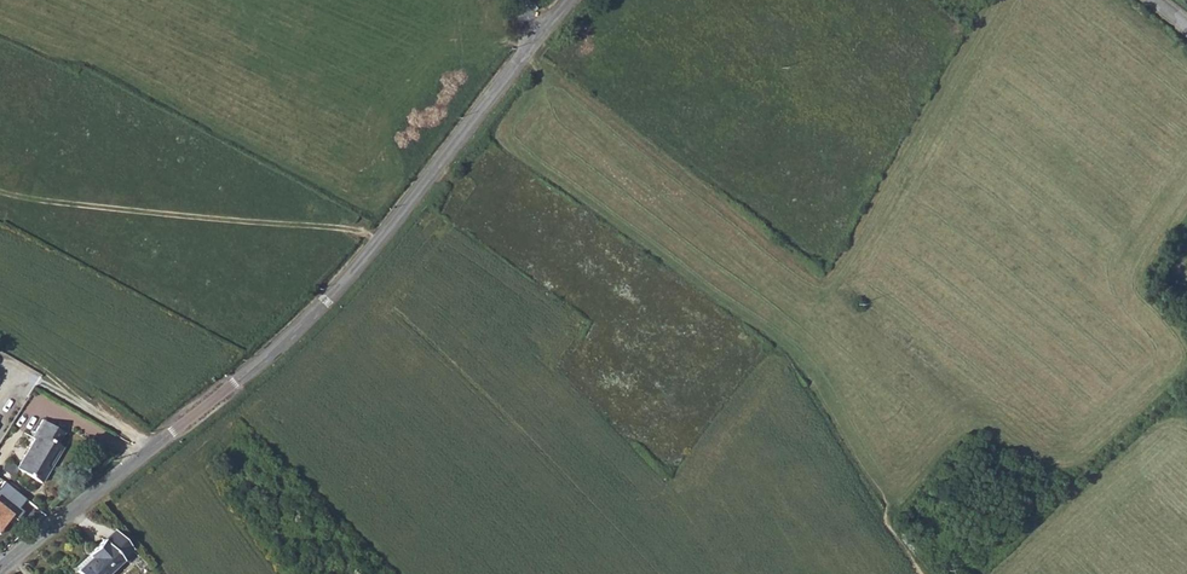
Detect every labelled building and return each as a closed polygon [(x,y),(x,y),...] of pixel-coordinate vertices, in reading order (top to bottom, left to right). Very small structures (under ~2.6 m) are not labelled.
[(33,436),(36,438),(48,421),(44,419),(33,436)] [(48,421),(36,438),(19,467),(42,482),(51,468),(49,467),(63,445),(59,443),(66,432),(48,421)] [(23,498),(4,481),(0,485),(0,523),(23,498)] [(117,532),(106,543),(123,561),(134,550),(117,532)] [(106,543),(105,541),(73,570),(77,573),(110,573),(123,561),(106,543)]
